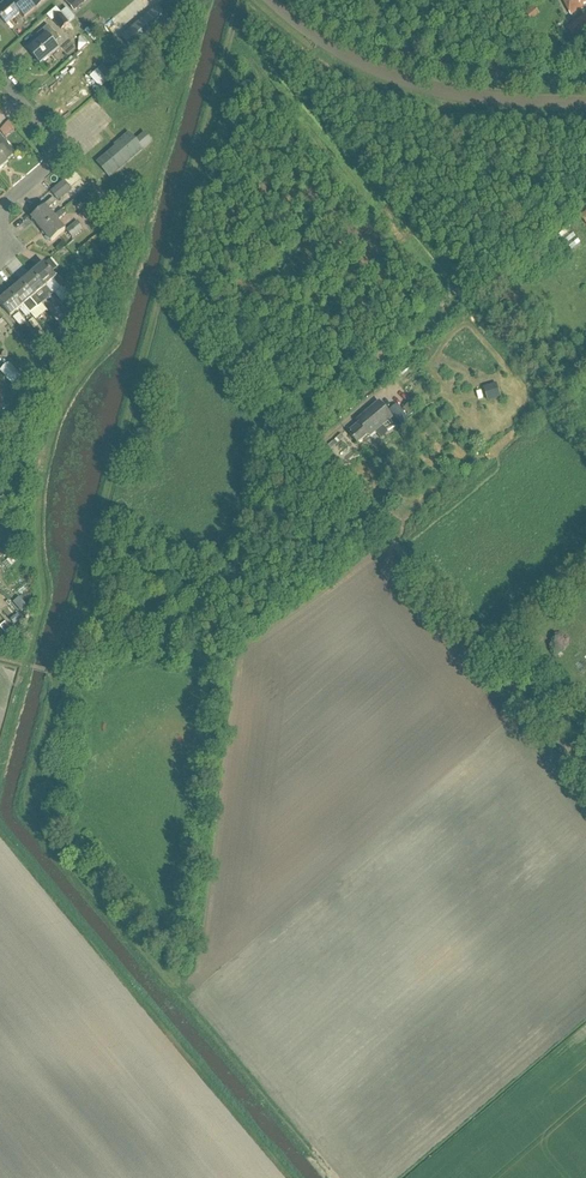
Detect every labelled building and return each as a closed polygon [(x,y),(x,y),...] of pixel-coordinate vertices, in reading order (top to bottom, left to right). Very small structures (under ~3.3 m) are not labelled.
[(0,9),(0,18),(6,25),(20,13),(25,18),(35,10),(26,0),(11,0),(0,9)] [(37,8),(46,0),(30,0),(37,8)] [(65,2),(73,13),(89,0),(67,0),(65,2)] [(570,16),(585,7),(585,0),(562,0),(570,16)] [(157,8),(121,39),(133,54),(170,23),(157,8)] [(53,22),(62,31),(69,25),(61,15),(53,22)] [(585,28),(585,17),(585,16),(568,30),(574,38),(585,28)] [(42,41),(29,52),(40,65),(58,50),(54,45),(59,40),(48,26),(37,35),(42,41)] [(100,88),(113,77),(103,65),(90,76),(100,88)] [(97,164),(110,179),(152,143),(145,134),(136,142),(129,134),(119,143),(115,146),(116,148),(97,164)] [(8,164),(7,162),(16,155),(0,136),(0,171),(8,164)] [(51,192),(59,202),(72,191),(64,181),(51,192)] [(77,201),(84,206),(89,198),(82,193),(77,201)] [(32,219),(41,231),(56,219),(54,217),(48,210),(56,203),(53,199),(44,206),(45,208),(32,219)] [(41,231),(51,243),(66,231),(58,221),(66,215),(62,210),(54,217),(56,219),(41,231)] [(69,232),(73,238),(84,229),(79,225),(69,232)] [(45,264),(33,274),(45,288),(47,287),(54,281),(61,289),(65,285),(58,277),(56,278),(45,264)] [(45,288),(33,274),(22,283),(34,298),(35,297),(42,291),(49,299),(54,295),(47,287),(45,288)] [(22,283),(10,293),(22,308),(24,306),(31,300),(38,308),(42,305),(35,297),(34,298),(22,283)] [(90,297),(82,287),(74,294),(83,304),(90,297)] [(26,318),(31,314),(24,306),(22,308),(10,293),(0,302),(0,305),(10,318),(20,310),(26,318)] [(73,303),(69,298),(64,302),(68,308),(71,313),(77,308),(73,303)] [(19,312),(13,317),(21,327),(27,322),(19,312)] [(63,322),(68,328),(76,321),(71,316),(63,322)] [(27,320),(38,334),(43,330),(32,317),(27,320)] [(65,336),(58,329),(51,335),(58,342),(65,336)] [(22,376),(9,362),(0,370),(13,385),(22,376)] [(498,385),(484,389),(489,403),(502,399),(498,385)] [(363,416),(366,418),(351,431),(353,433),(350,436),(357,444),(368,436),(369,438),(392,418),(379,402),(363,416)] [(409,417),(418,410),(411,403),(403,410),(409,417)] [(389,411),(401,426),(408,420),(397,405),(389,411)] [(7,494),(0,499),(0,510),(6,505),(7,506),(13,502),(7,494)] [(3,564),(8,570),(19,561),(14,556),(9,560),(8,560),(3,564)] [(19,599),(14,603),(22,613),(28,609),(19,599)] [(6,622),(0,627),(5,633),(9,631),(11,629),(6,622)]
